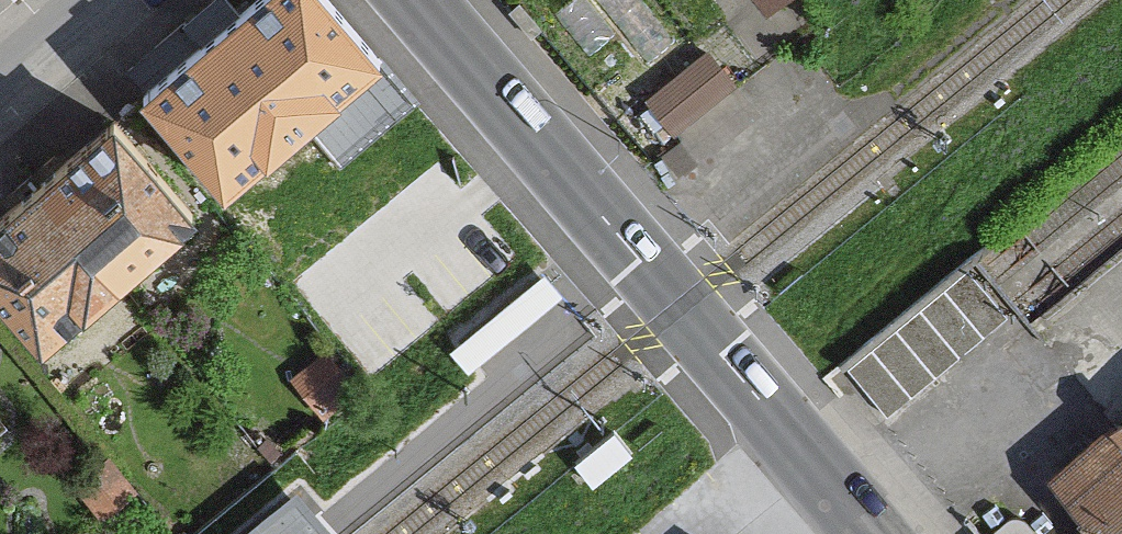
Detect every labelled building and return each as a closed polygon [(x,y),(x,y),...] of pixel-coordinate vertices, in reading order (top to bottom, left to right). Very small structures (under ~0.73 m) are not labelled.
[(326,0),(263,0),(216,38),(304,145),(389,75),(326,0)] [(768,16),(788,0),(755,0),(768,16)] [(304,145),(216,38),(138,102),(226,209),(304,145)] [(731,85),(706,53),(646,100),(672,132),(731,85)] [(731,85),(672,132),(695,162),(755,115),(731,85)] [(194,206),(110,108),(32,175),(115,273),(194,206)] [(115,273),(32,175),(0,202),(0,282),(45,333),(115,273)] [(969,266),(848,364),(888,413),(1008,314),(969,266)] [(325,348),(292,374),(324,414),(357,388),(325,348)] [(1048,470),(1090,519),(1103,533),(1121,533),(1121,408),(1048,470)] [(115,460),(82,484),(101,506),(131,487),(115,460)] [(296,491),(243,533),(331,533),(296,491)] [(1025,517),(1020,514),(1015,514),(1011,515),(987,533),(1040,533),(1025,517)] [(1090,519),(1073,533),(1103,533),(1090,519)]
